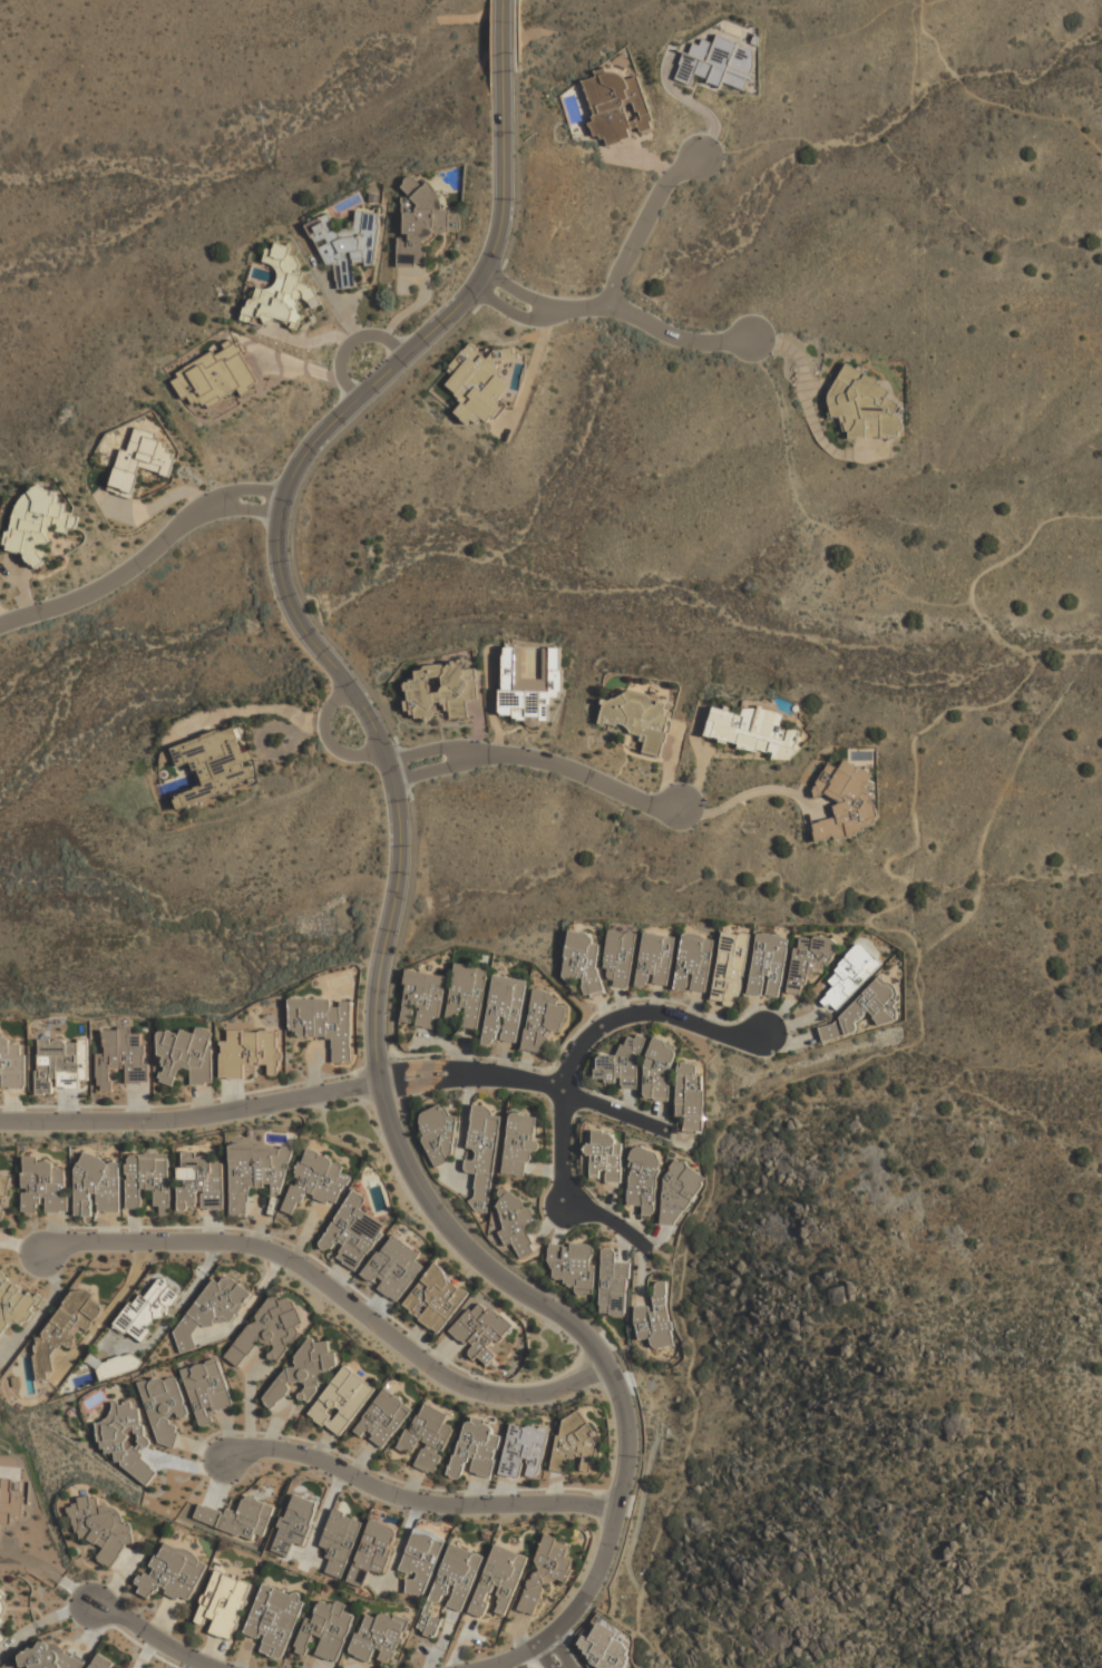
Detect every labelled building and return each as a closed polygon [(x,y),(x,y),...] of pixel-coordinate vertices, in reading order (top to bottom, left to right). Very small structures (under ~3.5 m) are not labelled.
[(743,88),(748,78),(752,79),(754,75),(750,74),(753,66),(753,49),(715,35),(713,42),(703,38),(700,46),(693,43),(689,56),(683,53),(680,62),(682,64),(676,78),(690,82),(694,71),(710,77),(709,81),(720,86),(722,80),(743,88)] [(641,76),(624,80),(621,69),(584,79),(595,118),(589,119),(595,139),(606,136),(608,145),(656,130),(641,76)] [(559,91),(571,135),(586,131),(586,134),(596,131),(583,84),(559,91)] [(400,275),(427,274),(426,234),(461,233),(460,209),(440,211),(439,184),(418,185),(418,178),(404,179),(407,237),(398,237),(400,275)] [(377,264),(380,213),(357,212),(357,225),(349,228),(338,228),(331,214),(308,224),(326,264),(339,265),(338,282),(341,287),(355,289),(357,263),(377,264)] [(242,319),(248,321),(290,326),(299,331),(300,328),(303,302),(313,308),(318,308),(320,291),(301,282),(303,261),(290,254),(291,245),(273,243),(263,262),(279,270),(277,281),(273,290),(257,287),(242,319)] [(172,381),(183,400),(187,397),(192,404),(197,401),(197,402),(201,401),(203,404),(206,402),(208,407),(220,399),(218,398),(236,387),(242,396),(251,390),(248,387),(257,381),(240,353),(244,350),(241,344),(238,345),(235,341),(233,342),(231,338),(220,343),(223,349),(215,353),(212,349),(183,367),(184,368),(177,372),(179,377),(172,381)] [(494,422),(505,410),(503,402),(500,396),(509,386),(498,374),(501,368),(493,360),(488,358),(475,345),(471,344),(448,368),(454,373),(448,388),(462,401),(458,413),(468,423),(476,416),(494,422)] [(907,437),(907,420),(897,416),(903,404),(889,399),(894,388),(846,364),(829,397),(830,418),(841,418),(841,430),(857,437),(907,437)] [(170,476),(177,453),(167,451),(169,443),(158,440),(159,433),(135,428),(128,451),(120,449),(109,491),(134,498),(142,468),(170,476)] [(6,552),(42,563),(53,529),(67,534),(72,515),(64,511),(66,505),(56,503),(59,494),(27,484),(6,552)] [(564,647),(544,647),(544,680),(525,680),(525,647),(504,647),(503,720),(550,720),(550,696),(563,696),(564,647)] [(477,666),(416,669),(417,681),(409,681),(410,720),(435,719),(435,703),(445,703),(445,719),(469,718),(468,701),(478,700),(477,666)] [(599,723),(646,735),(642,752),(662,757),(673,715),(666,713),(669,701),(618,689),(615,702),(605,699),(599,723)] [(705,737),(794,762),(802,732),(782,726),(786,716),(744,704),(742,713),(714,705),(705,737)] [(812,823),(815,831),(813,831),(816,841),(829,838),(829,837),(833,835),(835,839),(856,833),(855,831),(862,829),(862,827),(870,825),(870,823),(872,822),(872,821),(875,820),(874,817),(877,816),(874,804),(869,801),(872,796),(868,792),(869,790),(862,787),(870,773),(859,767),(858,769),(843,760),(839,769),(828,762),(816,781),(817,786),(813,786),(813,788),(812,789),(813,797),(819,796),(819,794),(825,793),(838,801),(838,802),(837,803),(837,804),(833,804),(836,816),(819,820),(819,821),(812,823)] [(598,996),(605,945),(593,943),(594,935),(569,931),(564,978),(585,981),(583,994),(598,996)] [(613,986),(630,988),(638,936),(611,931),(603,976),(614,978),(613,986)] [(750,935),(721,931),(712,1005),(740,1008),(750,935)] [(674,992),(705,996),(714,938),(683,933),(674,992)] [(790,938),(757,933),(748,994),(781,999),(790,938)] [(675,938),(644,934),(636,985),(667,989),(675,938)] [(788,994),(807,996),(810,970),(831,974),(837,942),(797,936),(788,994)] [(822,1001),(837,1014),(884,965),(861,944),(827,979),(835,987),(822,1001)] [(446,1023),(479,1027),(488,968),(454,964),(446,1023)] [(399,1024),(439,1030),(447,977),(407,972),(399,1024)] [(821,1034),(832,1046),(868,1013),(885,1030),(900,1014),(893,1006),(903,997),(881,975),(821,1034)] [(527,982),(493,976),(482,1044),(517,1050),(527,982)] [(534,989),(523,1050),(547,1054),(552,1031),(563,1033),(568,1007),(557,1005),(559,994),(534,989)] [(352,1001),(290,1001),(290,1038),(331,1038),(331,1063),(352,1063),(352,1001)] [(148,1084),(146,1035),(133,1036),(133,1030),(106,1031),(106,1054),(97,1054),(98,1092),(113,1092),(111,1070),(126,1070),(127,1084),(148,1084)] [(213,1086),(214,1032),(158,1031),(158,1057),(163,1057),(163,1084),(177,1085),(177,1070),(192,1070),(192,1085),(213,1086)] [(222,1079),(245,1079),(245,1066),(264,1066),(264,1076),(280,1076),(279,1031),(230,1032),(230,1042),(221,1042),(222,1079)] [(622,1056),(599,1055),(596,1083),(638,1087),(643,1037),(624,1035),(622,1056)] [(26,1092),(26,1046),(10,1046),(10,1036),(0,1036),(0,1092),(26,1092)] [(52,1086),(88,1086),(88,1042),(36,1042),(36,1095),(52,1095),(52,1086)] [(672,1101),(673,1043),(647,1042),(646,1100),(672,1101)] [(706,1076),(698,1075),(699,1064),(677,1064),(676,1118),(685,1118),(684,1131),(704,1132),(706,1076)] [(445,1104),(416,1116),(437,1167),(466,1153),(445,1104)] [(501,1110),(475,1106),(468,1160),(466,1159),(465,1173),(477,1174),(474,1202),(490,1204),(501,1110)] [(510,1113),(503,1173),(529,1178),(538,1116),(510,1113)] [(623,1143),(615,1143),(615,1131),(594,1131),(594,1144),(589,1144),(589,1178),(606,1178),(606,1183),(622,1183),(623,1143)] [(230,1217),(251,1217),(251,1188),(289,1189),(290,1147),(231,1145),(230,1217)] [(334,1208),(352,1170),(309,1149),(280,1208),(295,1216),(306,1193),(334,1208)] [(660,1152),(631,1151),(628,1207),(643,1207),(643,1215),(657,1216),(660,1152)] [(225,1211),(225,1163),(212,1163),(212,1153),(179,1152),(179,1211),(225,1211)] [(127,1153),(126,1210),(142,1210),(142,1191),(156,1191),(156,1216),(170,1216),(172,1154),(127,1153)] [(22,1213),(67,1215),(67,1169),(51,1169),(52,1158),(23,1158),(22,1213)] [(121,1159),(76,1159),(76,1217),(94,1217),(94,1213),(120,1215),(121,1159)] [(660,1223),(677,1225),(706,1179),(676,1160),(665,1179),(660,1223)] [(11,1179),(0,1176),(0,1223),(11,1179)] [(526,1227),(535,1223),(525,1196),(515,1200),(509,1188),(494,1193),(508,1229),(500,1232),(507,1247),(514,1243),(520,1259),(536,1252),(526,1227)] [(358,1272),(387,1227),(362,1211),(369,1201),(354,1191),(319,1246),(331,1254),(335,1247),(342,1251),(338,1260),(358,1272)] [(397,1302),(426,1262),(391,1235),(361,1275),(374,1284),(374,1285),(397,1302)] [(595,1246),(550,1245),(549,1282),(576,1282),(576,1296),(594,1296),(595,1246)] [(601,1316),(628,1316),(630,1262),(618,1262),(618,1250),(602,1250),(601,1316)] [(441,1336),(472,1291),(432,1264),(401,1308),(441,1336)] [(45,1319),(41,1295),(22,1297),(20,1281),(7,1284),(6,1271),(0,1272),(0,1324),(45,1319)] [(215,1279),(166,1343),(186,1357),(197,1343),(192,1338),(202,1325),(209,1332),(217,1320),(227,1327),(253,1294),(228,1275),(222,1284),(215,1279)] [(143,1345),(183,1294),(162,1278),(146,1298),(139,1294),(115,1325),(143,1345)] [(673,1347),(667,1281),(653,1284),(655,1306),(635,1308),(637,1340),(652,1339),(653,1349),(673,1347)] [(37,1381),(47,1381),(53,1372),(53,1357),(59,1349),(71,1349),(82,1334),(87,1334),(106,1307),(85,1291),(75,1291),(43,1333),(36,1343),(37,1381)] [(241,1367),(261,1340),(274,1350),(270,1355),(279,1362),(301,1334),(296,1330),(306,1317),(275,1294),(226,1357),(241,1367)] [(514,1326),(479,1298),(450,1334),(470,1349),(468,1353),(487,1368),(497,1356),(493,1353),(514,1326)] [(261,1399),(276,1412),(293,1391),(306,1403),(342,1360),(314,1336),(261,1399)] [(140,1369),(136,1353),(99,1364),(98,1360),(69,1369),(76,1388),(140,1369)] [(198,1428),(213,1425),(211,1413),(234,1406),(222,1358),(184,1368),(198,1428)] [(377,1389),(345,1365),(308,1416),(340,1440),(377,1389)] [(158,1448),(179,1443),(173,1418),(188,1414),(178,1374),(142,1384),(158,1448)] [(383,1451),(413,1409),(386,1388),(355,1430),(383,1451)] [(435,1475),(455,1431),(445,1426),(450,1415),(421,1402),(401,1448),(418,1456),(413,1465),(435,1475)] [(111,1406),(114,1420),(97,1422),(100,1455),(114,1454),(116,1479),(152,1474),(148,1447),(147,1447),(142,1403),(111,1406)] [(592,1473),(601,1420),(563,1413),(553,1471),(570,1474),(572,1470),(592,1473)] [(449,1477),(462,1481),(465,1471),(491,1479),(503,1436),(491,1434),(495,1424),(466,1416),(449,1477)] [(550,1432),(514,1423),(501,1473),(538,1482),(550,1432)] [(11,1524),(11,1516),(20,1516),(20,1479),(0,1479),(0,1524),(11,1524)] [(251,1540),(253,1533),(265,1537),(275,1506),(246,1495),(238,1516),(201,1502),(194,1521),(251,1540)] [(320,1504),(292,1495),(277,1540),(304,1549),(320,1504)] [(120,1562),(118,1547),(135,1544),(131,1523),(123,1524),(119,1505),(100,1509),(99,1496),(79,1499),(80,1506),(72,1508),(79,1543),(98,1540),(103,1565),(120,1562)] [(362,1521),(332,1511),(319,1549),(334,1554),(329,1572),(342,1577),(362,1521)] [(348,1582),(364,1589),(371,1572),(384,1578),(400,1532),(370,1521),(348,1582)] [(445,1540),(415,1530),(400,1572),(410,1576),(404,1591),(423,1598),(445,1540)] [(520,1611),(535,1616),(547,1577),(568,1582),(575,1559),(566,1555),(570,1541),(544,1533),(520,1611)] [(137,1592),(152,1600),(157,1589),(187,1606),(209,1563),(165,1540),(137,1592)] [(484,1557),(451,1544),(438,1580),(455,1587),(448,1607),(464,1612),(484,1557)] [(495,1544),(468,1612),(486,1619),(490,1609),(506,1615),(528,1558),(495,1544)] [(254,1584),(214,1570),(193,1626),(232,1641),(254,1584)] [(264,1641),(260,1655),(284,1662),(305,1598),(261,1583),(244,1636),(264,1641)] [(339,1665),(354,1618),(345,1615),(349,1606),(323,1597),(314,1620),(305,1618),(293,1652),(306,1657),(313,1637),(321,1640),(315,1657),(339,1665)] [(431,1601),(427,1600),(416,1630),(434,1636),(441,1619),(427,1614),(431,1601)] [(350,1656),(371,1664),(374,1656),(393,1664),(410,1622),(382,1611),(379,1620),(365,1616),(350,1656)] [(87,1665),(41,1635),(20,1667),(85,1667),(87,1665)] [(119,1666),(97,1655),(90,1667),(118,1667),(119,1666)]
